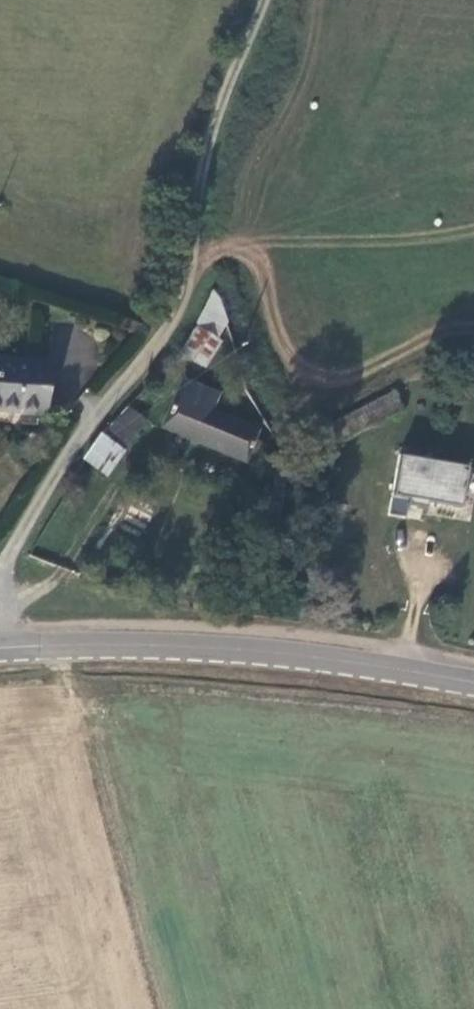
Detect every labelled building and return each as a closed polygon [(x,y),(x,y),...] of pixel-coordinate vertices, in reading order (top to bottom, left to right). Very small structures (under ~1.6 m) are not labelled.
[(213,292),(196,327),(214,338),(225,321),(220,304),(213,292)] [(181,353),(204,367),(219,342),(214,338),(196,327),(189,342),(181,353)] [(46,413),(50,363),(0,359),(0,410),(46,413)] [(253,440),(257,431),(210,412),(218,394),(182,379),(162,427),(245,462),(249,453),(258,457),(263,444),(253,440)] [(404,408),(395,391),(330,424),(338,441),(404,408)] [(123,453),(145,421),(126,408),(118,416),(100,437),(123,453)] [(107,475),(123,453),(100,437),(85,459),(107,475)] [(461,508),(468,467),(399,455),(392,497),(390,508),(406,511),(409,499),(461,508)]
